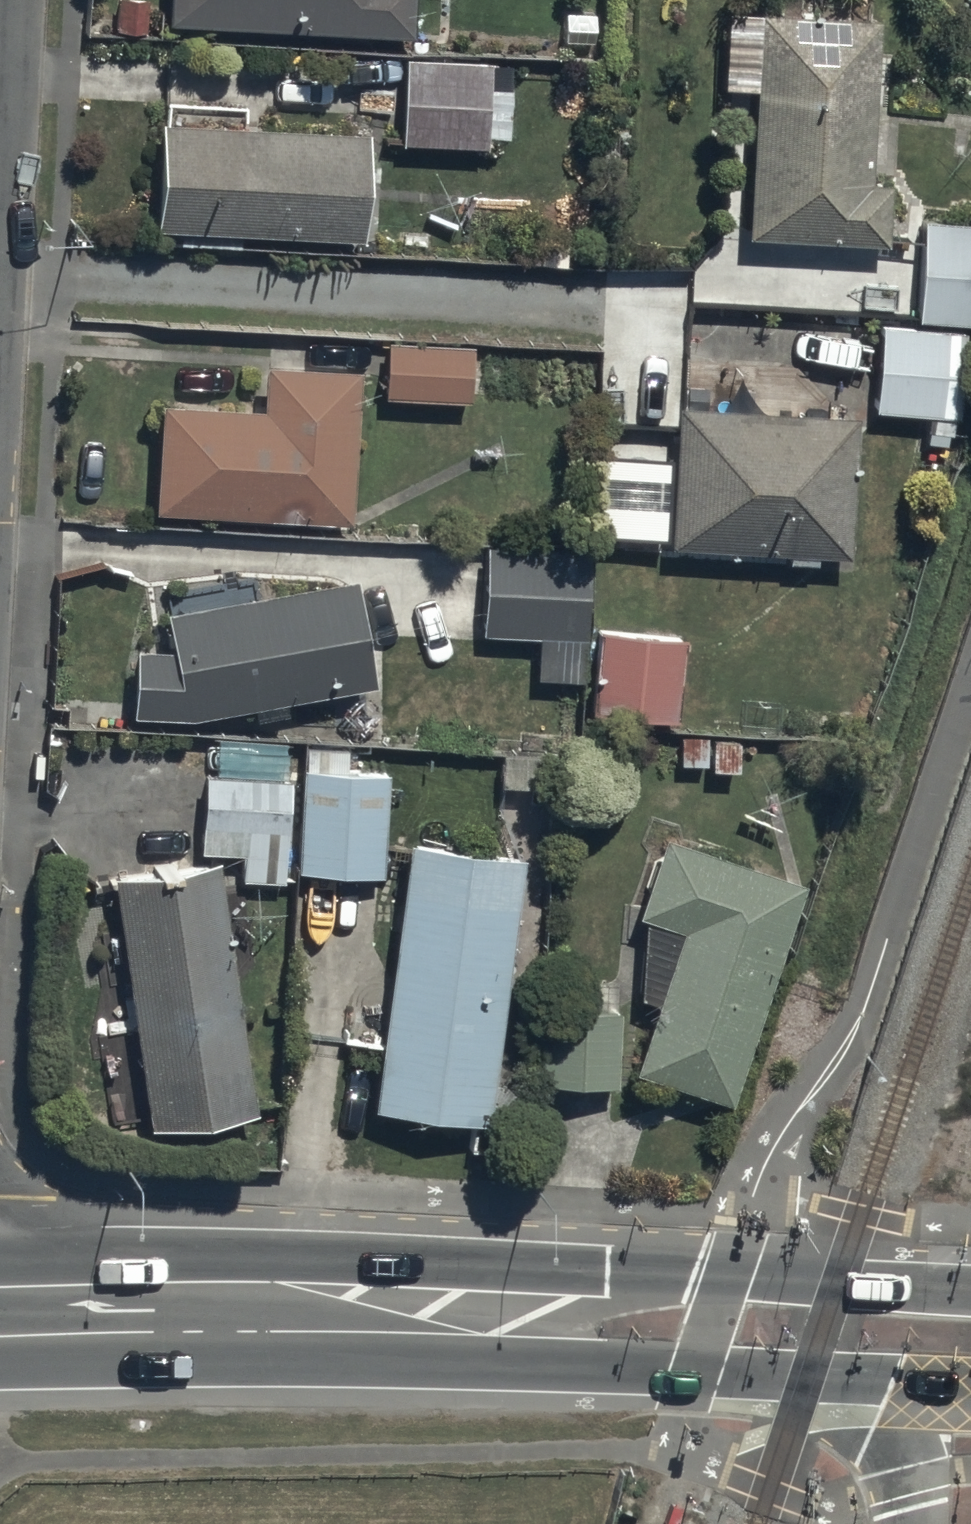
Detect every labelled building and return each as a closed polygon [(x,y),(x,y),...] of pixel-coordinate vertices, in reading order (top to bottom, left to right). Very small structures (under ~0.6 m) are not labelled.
[(164,10),(409,23),(410,0),(165,0),(164,10)] [(874,231),(877,10),(744,8),(740,228),(874,231)] [(507,60),(401,59),(400,145),(478,146),(478,137),(505,137),(507,60)] [(148,111),(143,212),(350,221),(355,120),(148,111)] [(919,220),(915,320),(970,322),(970,222),(919,220)] [(958,331),(876,326),(871,412),(953,417),(958,331)] [(466,345),(383,341),(381,398),(463,401),(466,345)] [(154,391),(146,498),(350,512),(361,362),(254,354),(251,398),(154,391)] [(853,403),(678,391),(669,522),(844,534),(853,403)] [(581,549),(479,546),(477,633),(533,635),(531,681),(578,682),(581,549)] [(129,629),(125,704),(189,708),(371,671),(351,571),(169,608),(179,640),(129,629)] [(589,628),(583,714),(671,721),(678,634),(589,628)] [(208,776),(198,776),(195,852),(239,854),(238,882),(279,884),(284,780),(280,780),(281,742),(210,739),(208,776)] [(343,749),(300,747),(294,871),(380,875),(384,773),(342,771),(343,749)] [(727,1094),(797,871),(653,826),(629,903),(680,918),(634,1065),(727,1094)] [(518,844),(408,831),(374,1099),(485,1112),(518,844)] [(207,853),(110,870),(153,1119),(250,1102),(207,853)] [(612,1085),(615,1012),(534,1009),(531,1082),(612,1085)]
